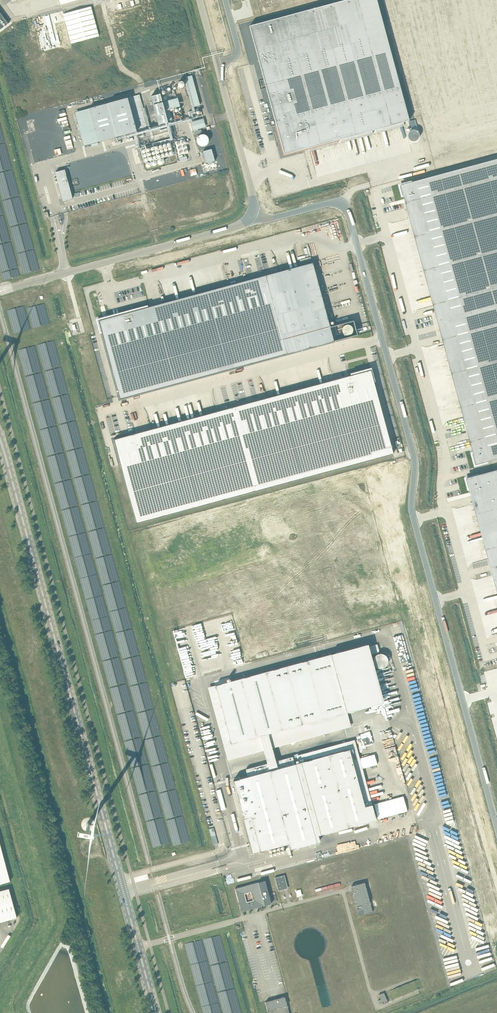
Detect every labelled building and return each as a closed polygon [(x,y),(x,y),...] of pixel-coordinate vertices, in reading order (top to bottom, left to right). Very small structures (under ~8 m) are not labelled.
[(281,142),(279,142),(280,145),(281,145),(284,154),(308,148),(309,151),(337,144),(336,140),(340,139),(341,143),(373,134),(372,131),(375,130),(376,133),(404,126),(403,122),(409,121),(409,120),(376,0),(346,0),(249,26),(281,142)] [(63,14),(71,44),(99,36),(91,7),(63,14)] [(8,23),(0,12),(0,30),(8,23)] [(198,69),(191,71),(192,73),(197,72),(198,78),(201,77),(200,72),(199,73),(198,69)] [(197,73),(189,75),(196,105),(203,104),(197,73)] [(160,94),(151,97),(158,125),(168,122),(160,94)] [(139,95),(89,108),(98,142),(148,128),(139,95)] [(209,118),(196,119),(197,127),(209,126),(209,118)] [(415,120),(408,122),(410,129),(417,127),(415,120)] [(410,140),(411,141),(412,141),(413,141),(414,141),(415,141),(416,141),(417,140),(418,140),(418,139),(419,138),(419,137),(419,136),(419,135),(419,134),(419,133),(418,133),(418,132),(417,132),(417,131),(416,131),(416,130),(415,130),(414,130),(413,130),(412,130),(411,130),(411,131),(410,131),(409,132),(409,133),(408,133),(408,134),(408,135),(408,136),(408,137),(408,138),(409,139),(410,140)] [(201,135),(199,136),(198,138),(197,140),(198,142),(199,144),(201,146),(203,146),(205,145),(207,144),(208,142),(208,140),(208,138),(207,136),(205,135),(203,134),(201,135)] [(146,148),(152,168),(167,164),(166,158),(164,158),(164,156),(167,155),(166,152),(162,153),(160,148),(157,148),(157,147),(155,148),(154,146),(146,148)] [(211,149),(203,152),(206,163),(215,161),(211,149)] [(401,185),(403,195),(404,195),(437,317),(496,301),(496,159),(412,182),(401,185)] [(65,170),(55,172),(63,201),(72,198),(65,170)] [(108,317),(98,320),(101,332),(101,331),(120,399),(334,341),(330,327),(313,263),(154,305),(147,307),(109,318),(108,317)] [(437,317),(438,322),(474,453),(473,453),(476,465),(487,462),(496,459),(496,301),(437,317)] [(136,523),(393,453),(375,386),(373,380),(370,369),(352,374),(352,375),(114,440),(136,523)] [(467,478),(469,488),(470,488),(491,567),(496,588),(496,470),(478,475),(467,478)] [(348,627),(336,631),(337,636),(349,633),(348,627)] [(377,644),(369,647),(371,654),(379,652),(377,644)] [(331,654),(216,685),(231,743),(260,736),(270,770),(278,768),(268,733),(346,712),(331,654)] [(248,776),(233,780),(243,817),(253,853),(268,849),(284,844),(289,843),(290,848),(319,841),(318,835),(376,819),(372,804),(365,806),(355,769),(349,749),(303,761),(299,763),(298,760),(296,761),(296,763),(295,764),(278,768),(270,770),(248,776)] [(269,763),(246,769),(248,776),(294,764),(293,757),(277,761),(269,763)] [(403,796),(374,804),(378,819),(407,811),(403,796)] [(10,881),(0,844),(0,884),(10,881)] [(284,875),(275,878),(278,888),(287,886),(284,875)] [(266,905),(271,904),(265,881),(259,882),(258,882),(240,887),(235,888),(241,911),(264,905),(266,905)] [(360,915),(373,912),(365,882),(351,886),(360,915)] [(17,917),(9,888),(0,891),(0,922),(17,917)] [(380,1005),(388,1002),(384,992),(379,994),(381,999),(378,1000),(380,1005)] [(285,996),(266,1001),(269,1012),(289,1012),(285,996)]
